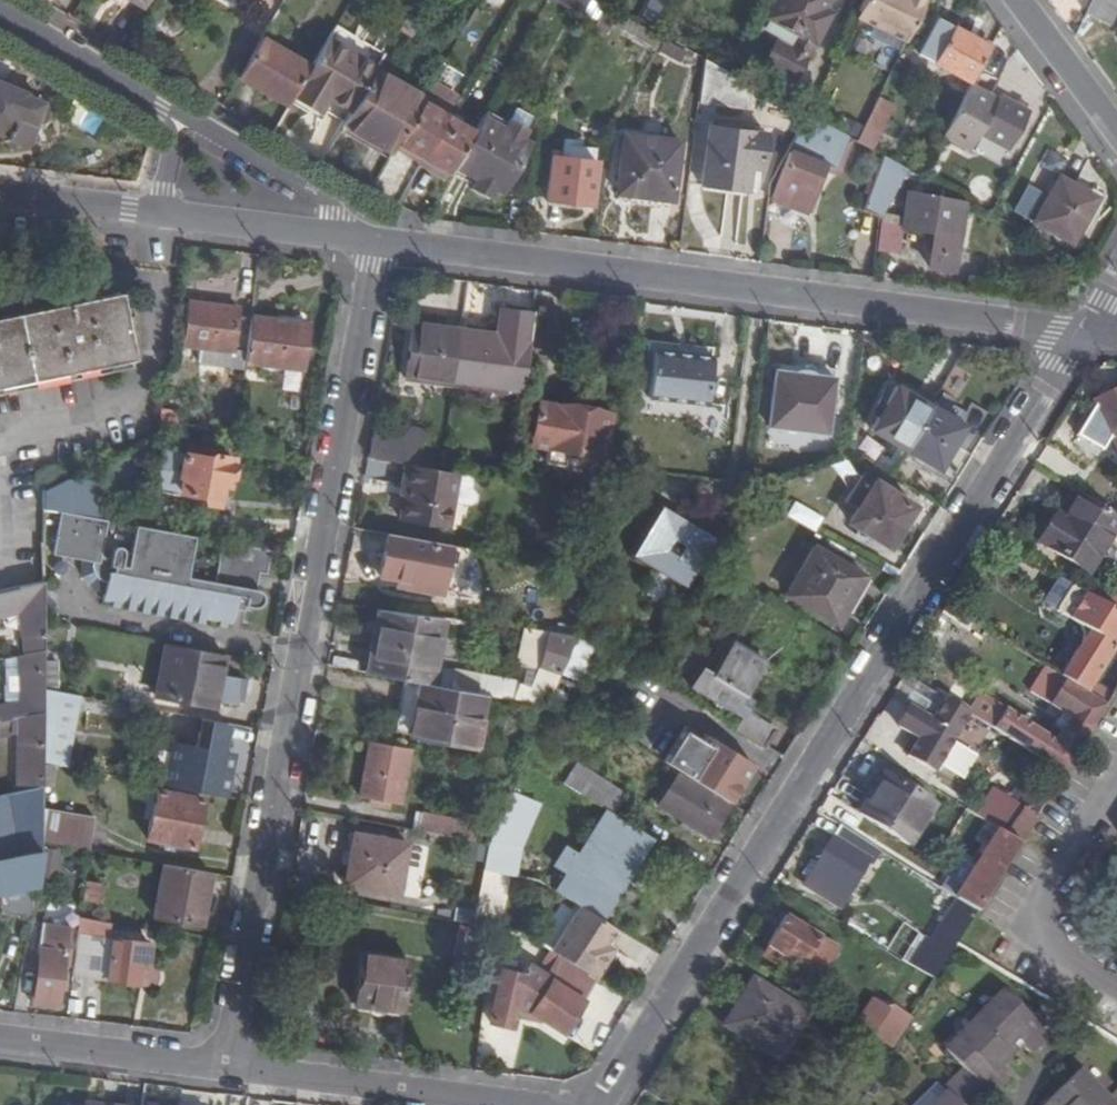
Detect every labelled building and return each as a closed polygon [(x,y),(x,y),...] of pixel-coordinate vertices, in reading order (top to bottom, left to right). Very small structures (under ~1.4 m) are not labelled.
[(145,10),(151,0),(129,0),(145,10)] [(582,16),(591,0),(552,0),(582,16)] [(767,18),(798,35),(791,50),(777,42),(765,64),(794,81),(815,42),(811,40),(818,25),(823,27),(830,13),(824,10),(829,0),(778,0),(767,18)] [(906,42),(926,0),(864,0),(856,17),(906,42)] [(1086,15),(1107,27),(1116,9),(1116,0),(1094,0),(1086,15)] [(408,17),(400,30),(414,38),(421,25),(408,17)] [(658,49),(664,39),(664,38),(623,17),(617,26),(658,49)] [(918,58),(971,85),(989,50),(936,22),(918,58)] [(264,37),(240,77),(289,106),(293,98),(312,67),(264,37)] [(378,67),(329,38),(312,67),(293,98),(311,109),(321,93),(328,97),(327,99),(351,113),(376,70),(377,70),(378,67)] [(658,49),(657,50),(680,63),(687,52),(664,39),(658,49)] [(705,60),(700,102),(746,108),(749,83),(724,70),(705,60)] [(351,113),(344,124),(392,153),(398,143),(420,105),(424,99),(377,70),(376,70),(351,113)] [(50,103),(0,83),(0,138),(30,151),(50,103)] [(451,109),(457,92),(433,83),(427,100),(451,109)] [(970,87),(943,136),(972,151),(980,135),(1010,151),(1030,112),(1001,96),(998,102),(970,87)] [(321,93),(311,109),(319,113),(327,99),(328,97),(321,93)] [(877,97),(858,143),(877,150),(895,104),(877,97)] [(473,136),(420,105),(398,143),(419,155),(417,158),(428,164),(430,161),(450,173),(463,152),(473,136)] [(839,171),(857,142),(809,116),(781,165),(785,166),(770,192),(802,210),(827,165),(839,171)] [(482,119),(473,136),(463,152),(454,168),(476,180),(471,190),(487,199),(496,185),(506,190),(527,151),(517,145),(526,130),(509,121),(503,131),(482,119)] [(760,169),(764,134),(709,128),(702,185),(746,190),(749,168),(760,169)] [(678,142),(624,135),(616,194),(671,201),(678,142)] [(553,157),(547,198),(589,203),(596,147),(564,144),(562,158),(553,157)] [(940,182),(952,156),(940,150),(927,175),(940,182)] [(907,169),(891,160),(863,211),(880,220),(907,169)] [(1074,185),(1058,177),(1033,223),(1070,243),(1072,240),(1096,197),(1074,185)] [(1078,177),(1074,185),(1096,197),(1072,240),(1080,244),(1108,193),(1078,177)] [(953,270),(964,201),(908,192),(904,226),(935,232),(930,266),(953,270)] [(136,356),(122,292),(0,316),(0,383),(136,356)] [(249,351),(253,317),(239,315),(240,307),(190,300),(184,345),(201,347),(199,361),(232,365),(235,349),(249,351)] [(496,334),(414,324),(405,378),(509,393),(522,395),(534,311),(500,307),(496,334)] [(309,324),(253,316),(253,317),(249,351),(248,361),(304,370),(309,324)] [(648,398),(705,405),(707,405),(707,403),(712,357),(653,351),(648,398)] [(834,378),(776,371),(768,426),(827,433),(834,378)] [(929,407),(928,406),(896,387),(870,430),(904,451),(929,407)] [(1093,401),(1116,450),(1116,389),(1093,401)] [(938,400),(933,397),(928,406),(929,407),(933,409),(938,400)] [(938,400),(933,409),(929,407),(904,451),(936,470),(962,426),(959,424),(965,413),(939,398),(938,400)] [(538,402),(534,429),(551,431),(549,446),(547,461),(564,464),(567,451),(601,457),(609,415),(538,402)] [(707,405),(705,405),(702,431),(719,433),(723,405),(707,403),(707,405)] [(424,432),(374,423),(367,459),(404,465),(417,468),(424,432)] [(551,431),(534,429),(532,444),(549,446),(551,431)] [(232,458),(210,453),(210,457),(185,452),(181,476),(183,476),(181,492),(202,495),(202,501),(217,504),(219,492),(225,493),(232,458)] [(417,468),(404,465),(400,487),(405,488),(399,520),(446,528),(450,505),(456,475),(417,468)] [(470,492),(472,478),(456,475),(450,505),(468,507),(474,504),(475,498),(470,492)] [(888,546),(914,506),(874,481),(849,520),(888,546)] [(70,490),(44,490),(44,508),(54,509),(70,510),(70,490)] [(1116,522),(1116,517),(1079,493),(1059,526),(1050,520),(1038,541),(1087,572),(1116,522)] [(684,587),(714,539),(662,507),(634,554),(684,587)] [(84,567),(87,572),(262,605),(263,604),(263,598),(261,593),(257,591),(252,590),(255,572),(268,574),(271,551),(222,542),(215,584),(188,578),(195,538),(136,526),(128,568),(122,567),(124,553),(122,550),(120,548),(116,547),(113,549),(111,551),(111,558),(103,557),(110,522),(62,512),(55,552),(83,557),(84,567)] [(1054,513),(1050,520),(1059,526),(1063,518),(1054,513)] [(440,593),(448,545),(386,533),(379,575),(399,578),(407,579),(406,588),(440,593)] [(840,625),(868,580),(819,549),(791,594),(840,625)] [(262,605),(87,572),(89,576),(95,582),(102,587),(101,595),(234,620),(236,605),(256,609),(260,607),(262,605)] [(397,586),(406,588),(407,579),(399,578),(397,586)] [(0,591),(0,614),(22,609),(26,654),(44,650),(44,581),(26,586),(18,587),(0,591)] [(1116,638),(1116,612),(1070,583),(1055,609),(1080,624),(1083,637),(1059,674),(1064,677),(1084,690),(1116,638)] [(389,610),(378,609),(375,626),(387,628),(389,610)] [(433,684),(446,618),(389,610),(387,628),(375,626),(367,672),(405,679),(433,684)] [(551,692),(575,637),(550,632),(540,668),(533,690),(521,686),(516,697),(529,702),(529,701),(539,705),(545,707),(551,692)] [(742,695),(764,661),(731,642),(711,675),(701,668),(689,688),(740,718),(751,701),(742,695)] [(215,705),(225,654),(166,643),(157,694),(215,705)] [(606,656),(610,650),(605,647),(601,654),(606,656)] [(44,651),(19,657),(18,701),(5,704),(0,705),(0,721),(44,711),(43,689),(44,651)] [(19,655),(6,658),(5,704),(18,701),(19,657),(19,655)] [(45,659),(45,687),(56,687),(56,659),(45,659)] [(486,675),(483,694),(486,694),(503,698),(506,698),(510,680),(486,675)] [(1063,773),(1106,703),(1084,690),(1064,677),(1049,701),(1069,714),(1060,729),(1063,731),(1054,746),(959,686),(949,702),(970,714),(1033,754),(1063,773)] [(433,684),(405,679),(395,731),(474,746),(483,694),(433,684)] [(947,700),(926,687),(913,707),(935,720),(947,700)] [(501,708),(503,698),(486,694),(484,705),(501,708)] [(905,709),(899,719),(901,726),(919,736),(907,754),(935,771),(940,763),(954,740),(970,714),(949,702),(947,700),(935,720),(913,707),(905,709)] [(22,789),(44,785),(44,764),(44,738),(44,711),(0,721),(0,734),(8,733),(8,730),(13,729),(13,731),(22,730),(22,789)] [(735,729),(763,747),(774,730),(746,712),(735,729)] [(221,752),(227,723),(198,718),(195,732),(199,733),(197,747),(180,745),(176,762),(207,768),(202,793),(225,797),(232,754),(221,752)] [(683,774),(729,803),(753,766),(738,756),(742,750),(725,740),(722,745),(707,736),(683,774)] [(44,764),(55,766),(58,766),(59,738),(44,738),(44,764)] [(978,755),(954,740),(940,763),(963,778),(978,755)] [(409,748),(370,741),(360,796),(399,803),(409,748)] [(1056,784),(1063,773),(1033,754),(1026,765),(1056,784)] [(608,811),(612,813),(625,794),(576,763),(563,783),(608,811)] [(44,764),(44,785),(44,788),(54,789),(55,766),(44,764)] [(857,815),(882,775),(877,772),(875,773),(872,776),(867,781),(862,789),(860,792),(857,797),(855,803),(854,807),(852,813),(857,815)] [(494,826),(542,856),(560,814),(536,804),(539,794),(538,794),(543,779),(527,773),(518,796),(509,792),(494,826)] [(659,805),(688,824),(693,827),(708,837),(728,806),(678,775),(659,805)] [(908,846),(933,806),(882,775),(857,815),(908,846)] [(0,793),(0,807),(43,798),(44,798),(44,788),(44,785),(22,789),(0,793)] [(1020,843),(1036,815),(993,788),(976,815),(997,828),(1020,843)] [(193,847),(201,798),(155,790),(147,839),(193,847)] [(0,807),(0,892),(38,884),(42,842),(43,798),(0,807)] [(44,841),(62,844),(90,849),(95,815),(44,806),(44,841)] [(630,865),(648,836),(612,813),(608,811),(579,855),(566,848),(555,864),(569,872),(611,899),(631,868),(634,870),(635,868),(630,865)] [(419,815),(417,829),(474,840),(477,825),(419,815)] [(693,827),(688,824),(684,829),(690,832),(693,827)] [(838,904),(874,847),(839,825),(799,888),(801,889),(804,884),(838,904)] [(482,868),(512,874),(517,848),(542,859),(542,856),(494,826),(487,843),(482,868)] [(978,911),(1020,843),(997,828),(962,885),(930,865),(922,876),(959,899),(978,911)] [(353,835),(344,885),(397,894),(407,843),(349,832),(349,835),(353,835)] [(63,849),(46,846),(42,868),(59,871),(63,849)] [(211,872),(165,863),(154,917),(201,926),(211,872)] [(578,905),(598,918),(611,899),(569,872),(557,891),(573,902),(578,905)] [(33,917),(34,908),(38,884),(0,892),(0,897),(3,912),(33,917)] [(947,959),(978,911),(959,899),(929,948),(947,959)] [(574,911),(578,905),(573,902),(569,908),(574,911)] [(598,918),(578,905),(574,911),(548,951),(556,956),(593,979),(607,957),(605,955),(600,952),(605,944),(615,929),(598,918)] [(774,950),(767,960),(809,986),(819,971),(823,973),(839,950),(784,916),(765,944),(774,950)] [(43,922),(31,1003),(59,1006),(70,926),(43,922)] [(455,953),(477,956),(481,930),(459,927),(455,953)] [(620,932),(615,929),(605,944),(600,952),(605,955),(607,957),(612,949),(610,947),(620,932)] [(74,958),(72,975),(138,982),(141,958),(148,959),(150,943),(78,934),(74,958)] [(759,954),(767,960),(774,950),(765,944),(759,954)] [(399,1010),(406,960),(361,954),(354,1005),(399,1010)] [(561,1034),(594,981),(556,956),(544,975),(527,965),(520,975),(502,971),(494,1007),(493,1014),(490,1023),(512,1027),(515,1013),(517,1007),(531,1011),(529,1017),(539,1020),(561,1034)] [(819,971),(809,986),(813,989),(823,973),(819,971)] [(776,1058),(805,1012),(751,980),(722,1025),(776,1058)] [(944,1044),(969,1071),(959,1080),(950,1090),(952,1093),(939,1104),(971,1104),(978,1100),(1006,1073),(998,1063),(1018,1045),(1027,1055),(1048,1036),(1004,988),(944,1044)] [(859,1025),(892,1045),(910,1018),(893,1008),(891,1012),(874,1002),(859,1025)] [(515,1013),(529,1017),(531,1011),(517,1007),(515,1013)] [(1076,1074),(1046,1104),(1108,1104),(1076,1074)]
